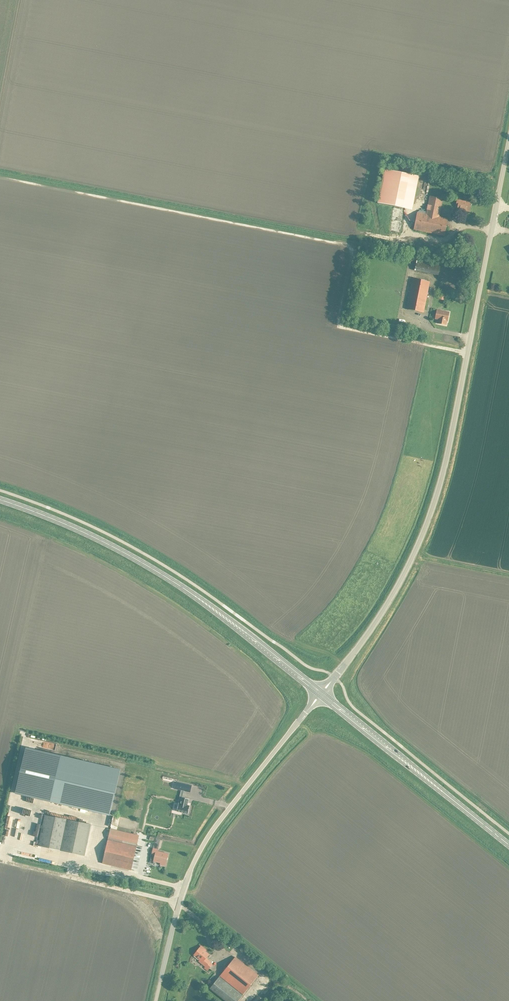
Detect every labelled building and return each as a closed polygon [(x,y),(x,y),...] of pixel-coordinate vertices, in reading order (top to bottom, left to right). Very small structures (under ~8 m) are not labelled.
[(384,170),(377,203),(402,208),(409,175),(384,170)] [(458,199),(463,200),(462,204),(470,205),(473,193),(464,191),(464,192),(460,192),(458,199)] [(444,236),(448,218),(439,216),(443,199),(430,196),(426,214),(417,212),(414,229),(444,236)] [(424,312),(430,282),(412,278),(406,309),(424,312)] [(437,310),(435,319),(438,319),(437,323),(446,325),(447,321),(449,312),(437,310)] [(15,792),(50,800),(56,777),(60,756),(25,748),(15,792)] [(50,800),(110,814),(120,770),(60,756),(50,800)] [(183,789),(183,791),(190,792),(192,785),(176,782),(175,787),(183,789)] [(187,805),(188,799),(182,797),(180,803),(178,803),(176,811),(188,813),(190,806),(187,805)] [(39,812),(35,842),(82,848),(86,818),(39,812)] [(137,844),(139,836),(110,829),(108,837),(137,844)] [(137,844),(108,837),(102,863),(131,869),(137,844)] [(165,866),(168,853),(157,851),(157,849),(153,848),(152,854),(155,855),(154,861),(161,863),(160,865),(165,866)] [(199,961),(205,966),(203,968),(207,970),(212,964),(209,962),(210,961),(206,958),(208,955),(205,951),(206,950),(201,946),(194,954),(200,959),(199,961)] [(235,957),(220,976),(243,994),(258,975),(235,957)] [(220,976),(210,988),(226,1000),(237,1000),(243,994),(220,976)]
